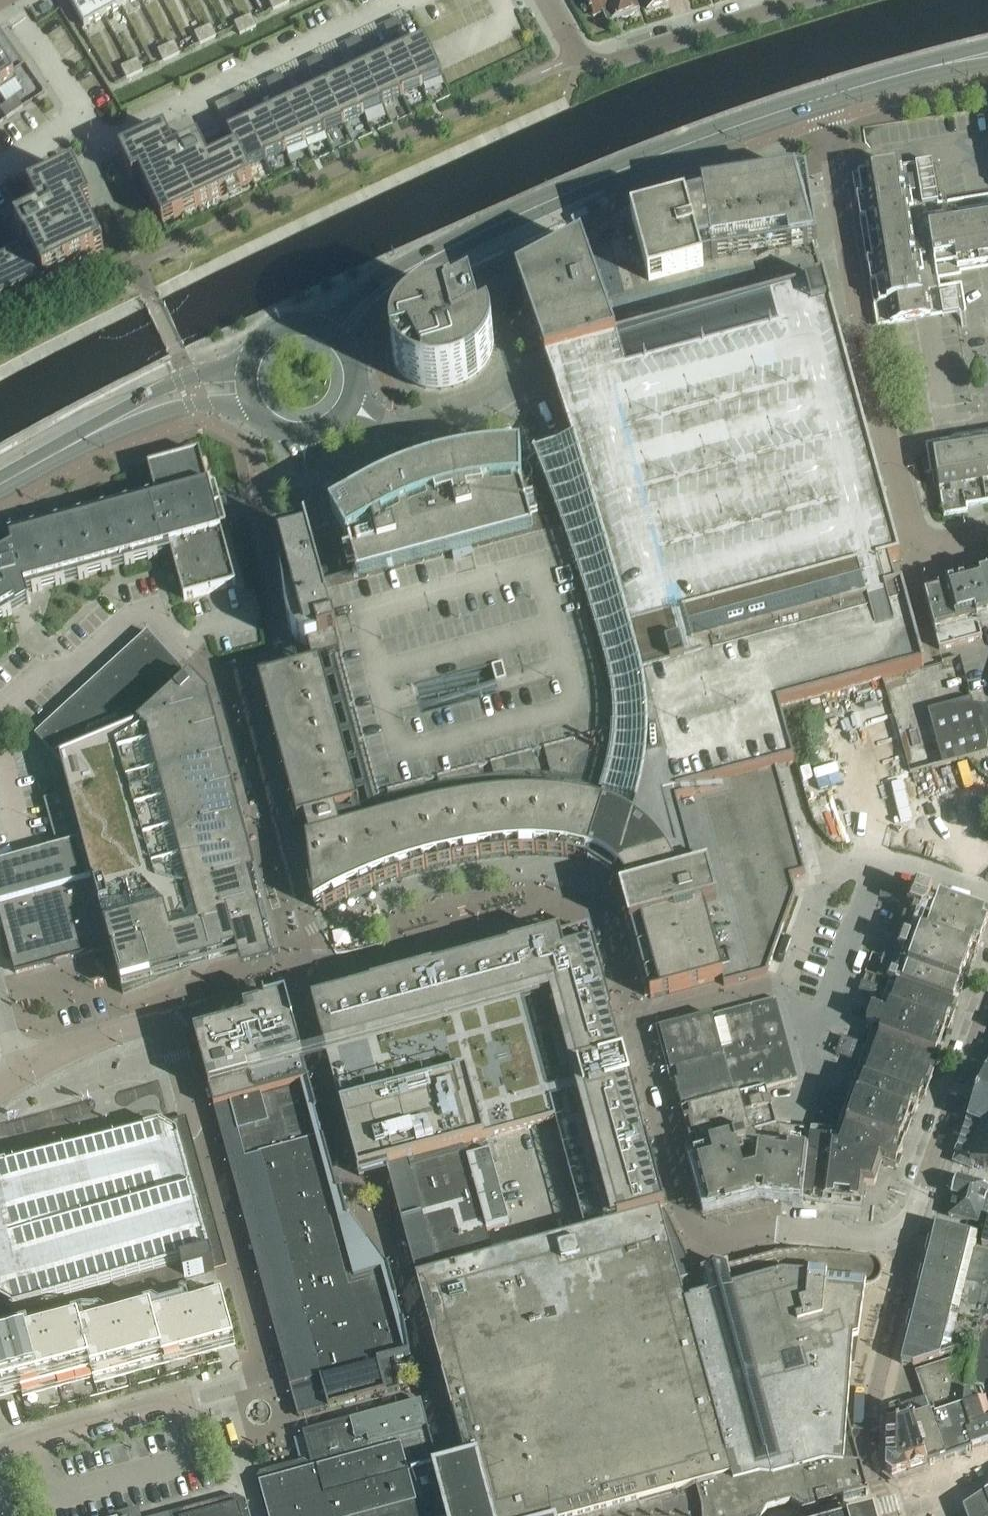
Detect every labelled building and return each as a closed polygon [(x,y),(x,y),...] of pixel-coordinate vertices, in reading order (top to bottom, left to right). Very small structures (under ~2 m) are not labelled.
[(91,0),(67,0),(83,30),(102,20),(91,0)] [(114,0),(91,0),(102,20),(120,10),(114,0)] [(138,0),(114,0),(120,10),(138,0)] [(277,0),(269,0),(268,1),(273,12),(281,8),(277,0)] [(287,0),(277,0),(281,8),(289,4),(287,0)] [(583,4),(587,3),(593,18),(604,14),(608,24),(614,21),(610,13),(610,0),(582,0),(583,4)] [(610,13),(614,21),(620,19),(621,20),(623,20),(626,20),(632,17),(635,15),(636,14),(631,2),(634,0),(610,0),(610,13)] [(648,11),(666,6),(663,0),(644,0),(648,11)] [(256,29),(251,17),(243,21),(248,32),(256,29)] [(398,20),(391,23),(396,34),(403,31),(398,20)] [(248,32),(243,21),(235,25),(240,36),(248,32)] [(396,34),(391,23),(383,27),(389,38),(396,34)] [(215,39),(210,28),(202,32),(207,43),(215,39)] [(207,43),(202,32),(194,35),(199,47),(207,43)] [(359,38),(352,42),(357,53),(364,49),(359,38)] [(352,42),(344,45),(350,56),(357,53),(352,42)] [(442,80),(424,42),(404,51),(422,90),(423,89),(422,88),(442,80)] [(178,56),(173,45),(165,49),(170,60),(178,56)] [(170,60),(165,49),(157,53),(162,64),(170,60)] [(422,90),(404,51),(384,61),(402,99),(403,98),(403,97),(422,90)] [(0,56),(0,93),(17,82),(0,56)] [(320,57),(313,60),(318,71),(325,68),(320,57)] [(318,71),(313,60),(305,64),(311,75),(318,71)] [(402,99),(384,61),(365,70),(383,108),(384,108),(383,106),(402,99)] [(141,74),(136,62),(128,66),(133,77),(141,74)] [(133,77),(128,66),(120,70),(125,81),(133,77)] [(383,108),(365,70),(345,79),(363,117),(364,117),(364,115),(383,108)] [(286,86),(281,75),(274,79),(279,89),(286,86)] [(282,97),(279,89),(274,79),(265,83),(274,101),(282,97)] [(363,117),(345,79),(326,88),(344,127),(345,126),(344,125),(363,117)] [(344,127),(326,88),(306,98),(324,136),(325,136),(325,134),(344,127)] [(247,105),(242,94),(234,97),(240,108),(247,105)] [(240,108),(234,97),(227,101),(232,112),(240,108)] [(324,136),(306,98),(287,107),(305,145),(306,145),(305,143),(324,136)] [(13,116),(23,109),(16,99),(7,106),(13,116)] [(13,116),(7,106),(0,110),(7,120),(13,116)] [(305,145),(287,107),(267,116),(285,154),(286,154),(286,152),(305,145)] [(285,154),(267,116),(248,125),(266,164),(267,163),(266,162),(285,154)] [(266,164),(248,125),(227,135),(236,152),(246,171),(266,164)] [(165,133),(119,154),(133,182),(140,178),(157,215),(168,210),(174,221),(252,184),(246,171),(236,152),(179,179),(172,163),(178,161),(182,171),(206,159),(198,142),(175,154),(165,133)] [(931,165),(915,167),(922,208),(938,205),(931,165)] [(865,197),(857,199),(860,222),(869,221),(876,261),(867,263),(871,286),(880,285),(883,305),(881,305),(882,307),(888,305),(891,325),(890,325),(890,327),(929,321),(930,320),(926,297),(921,298),(918,279),(915,262),(920,261),(920,256),(915,257),(915,255),(914,255),(913,249),(908,215),(905,198),(910,197),(909,193),(905,193),(903,185),(901,170),(860,176),(861,178),(862,178),(865,197)] [(0,265),(0,305),(97,258),(91,247),(99,243),(85,215),(92,212),(75,176),(30,197),(40,218),(16,230),(25,247),(49,235),(43,223),(48,221),(56,238),(0,265)] [(824,286),(814,249),(817,248),(806,179),(701,196),(702,204),(686,209),(686,207),(631,221),(582,246),(516,281),(524,302),(528,314),(534,333),(543,358),(545,363),(824,286)] [(928,228),(935,268),(936,268),(936,267),(956,263),(957,272),(987,267),(987,214),(983,214),(979,215),(979,220),(956,224),(955,219),(951,220),(952,224),(943,226),(928,228)] [(522,468),(521,462),(509,462),(506,461),(504,461),(502,460),(499,460),(496,461),(493,462),(490,464),(476,466),(467,468),(456,470),(440,474),(429,477),(421,479),(408,484),(395,489),(385,494),(376,498),(366,503),(354,510),(342,517),(335,522),(333,523),(350,548),(362,577),(347,581),(322,588),(307,534),(305,535),(306,536),(279,543),(277,543),(288,628),(288,629),(288,630),(289,633),(289,634),(290,637),(293,641),(295,644),(300,649),(301,650),(304,652),(306,653),(307,654),(308,652),(313,669),(260,684),(264,698),(268,713),(271,726),(279,754),(283,768),(286,782),(293,806),(296,816),(298,825),(305,823),(310,842),(308,843),(307,843),(315,909),(322,905),(324,912),(323,912),(324,913),(332,909),(348,900),(348,899),(349,900),(373,889),(373,888),(374,888),(374,889),(399,879),(400,878),(400,879),(413,875),(426,871),(425,871),(426,871),(426,870),(426,871),(452,865),(452,864),(453,864),(453,865),(479,860),(479,859),(480,859),(480,860),(507,857),(507,856),(508,856),(508,857),(535,856),(535,855),(536,855),(536,856),(564,858),(564,857),(565,857),(565,858),(585,862),(588,864),(589,862),(587,861),(586,861),(585,861),(587,854),(590,855),(591,851),(605,855),(621,860),(620,865),(615,881),(614,878),(611,877),(610,878),(613,880),(614,882),(621,895),(622,895),(623,896),(621,896),(625,912),(628,921),(630,930),(631,929),(635,942),(638,953),(651,1000),(722,981),(724,987),(766,976),(789,912),(795,896),(792,884),(791,879),(805,875),(793,831),(790,821),(777,771),(794,766),(786,737),(778,709),(924,670),(913,629),(902,590),(895,592),(888,566),(900,563),(838,337),(824,286),(545,363),(551,381),(557,397),(557,398),(566,424),(574,449),(555,458),(539,464),(536,457),(534,458),(535,460),(524,469),(523,469),(522,468)] [(955,296),(940,298),(943,318),(959,316),(955,296)] [(450,392),(462,388),(466,386),(473,382),(480,377),(483,374),(487,368),(489,365),(491,362),(492,358),(493,355),(494,352),(494,348),(494,345),(493,341),(492,338),(490,332),(480,336),(473,311),(472,305),(448,317),(446,311),(436,312),(428,314),(420,318),(416,320),(412,323),(405,329),(403,331),(400,334),(398,338),(397,341),(394,348),(393,351),(393,354),(393,358),(393,361),(394,365),(395,368),(396,371),(398,374),(400,377),(402,379),(405,382),(408,384),(411,386),(414,388),(418,390),(421,391),(425,392),(433,393),(438,393),(446,393),(450,392)] [(922,463),(924,476),(930,475),(931,475),(936,474),(938,488),(940,499),(943,518),(967,514),(966,508),(984,505),(987,504),(987,443),(933,452),(933,454),(934,458),(934,461),(928,462),(922,463)] [(28,606),(30,605),(27,595),(172,556),(184,602),(236,588),(200,455),(148,469),(157,503),(152,504),(150,498),(9,536),(13,551),(0,559),(0,622),(28,606)] [(923,594),(939,652),(982,640),(979,629),(987,627),(987,576),(923,594)] [(137,643),(35,736),(62,765),(69,792),(69,794),(111,949),(123,996),(126,994),(194,966),(237,956),(239,964),(242,976),(273,967),(268,948),(250,879),(254,878),(236,809),(233,787),(232,775),(211,703),(177,666),(151,637),(147,633),(137,643)] [(973,707),(971,700),(928,713),(942,767),(987,755),(987,753),(987,745),(987,709),(973,707)] [(0,868),(0,915),(3,927),(11,957),(16,974),(54,964),(72,959),(111,949),(69,794),(44,801),(48,817),(57,847),(64,845),(65,850),(58,852),(26,860),(10,865),(0,868)] [(890,983),(953,1006),(972,952),(977,954),(987,924),(987,915),(925,892),(914,889),(914,890),(884,885),(879,898),(903,906),(884,959),(872,955),(865,974),(890,983)] [(768,1512),(790,1506),(804,1513),(869,1496),(862,1469),(848,1419),(847,1420),(844,1408),(849,1343),(853,1342),(860,1295),(861,1289),(867,1290),(867,1288),(869,1288),(872,1288),(874,1287),(876,1285),(877,1284),(879,1282),(880,1280),(881,1278),(881,1275),(881,1273),(881,1271),(880,1269),(879,1266),(877,1265),(876,1263),(874,1262),(872,1261),(869,1260),(870,1259),(801,1253),(776,1255),(725,1269),(726,1270),(713,1266),(704,1276),(703,1275),(694,1278),(690,1264),(666,1212),(665,1213),(665,1212),(664,1210),(662,1199),(653,1169),(631,1086),(624,1060),(623,1060),(612,1022),(613,1021),(612,1019),(594,950),(589,933),(568,940),(561,942),(560,938),(509,952),(509,953),(492,958),(471,964),(433,974),(433,973),(372,990),(372,991),(326,1003),(313,1007),(321,1039),(328,1062),(340,1108),(359,1178),(386,1170),(402,1226),(417,1280),(468,1469),(477,1501),(474,1502),(478,1515),(766,1515),(768,1512)] [(836,1134),(811,1131),(803,1202),(824,1205),(824,1201),(861,1205),(864,1186),(874,1187),(882,1165),(896,1170),(903,1150),(899,1149),(911,1115),(915,1116),(918,1106),(922,1107),(939,1061),(935,1060),(947,1026),(951,1027),(958,1007),(953,1006),(890,983),(887,992),(862,984),(859,993),(884,1002),(881,1010),(873,1008),(866,1026),(874,1029),(867,1048),(842,1039),(836,1057),(861,1066),(848,1101),(823,1092),(816,1110),(841,1119),(836,1134)] [(682,1112),(692,1150),(776,1128),(774,1119),(766,1090),(798,1081),(776,1000),(660,1031),(682,1112)] [(248,1025),(195,1039),(298,1419),(400,1391),(396,1361),(411,1357),(405,1325),(403,1325),(396,1301),(397,1301),(389,1269),(387,1270),(370,1245),(368,1246),(351,1220),(349,1221),(341,1193),(338,1194),(316,1114),(317,1114),(305,1069),(303,1062),(290,1013),(287,1003),(277,1006),(273,1007),(249,1013),(245,1014),(246,1018),(248,1025)] [(967,1122),(955,1156),(956,1156),(953,1163),(972,1170),(974,1166),(987,1171),(987,1065),(985,1073),(967,1122)] [(119,1308),(190,1289),(187,1278),(205,1273),(206,1273),(214,1271),(213,1265),(219,1256),(212,1229),(202,1223),(184,1156),(192,1141),(185,1137),(179,1133),(182,1129),(175,1125),(171,1123),(169,1121),(167,1126),(163,1127),(161,1126),(20,1164),(15,1146),(9,1148),(2,1161),(4,1169),(0,1170),(0,1304),(14,1312),(112,1285),(119,1308)] [(776,1128),(692,1150),(707,1204),(708,1211),(716,1209),(756,1198),(756,1197),(803,1202),(811,1131),(776,1128)] [(986,1198),(987,1190),(987,1189),(956,1180),(955,1182),(951,1183),(948,1191),(949,1191),(952,1194),(951,1196),(955,1197),(949,1218),(979,1226),(987,1228),(982,1247),(987,1249),(987,1199),(986,1198)] [(974,1348),(987,1293),(987,1290),(987,1256),(974,1252),(978,1237),(935,1227),(901,1365),(913,1368),(974,1348)] [(190,1289),(119,1308),(0,1341),(0,1401),(16,1397),(22,1395),(28,1416),(222,1363),(219,1354),(236,1349),(221,1293),(209,1297),(206,1285),(190,1289)] [(987,1293),(974,1348),(971,1355),(967,1369),(963,1403),(963,1409),(985,1401),(986,1402),(987,1408),(987,1293)] [(967,1369),(971,1355),(915,1373),(925,1401),(889,1413),(887,1461),(887,1475),(892,1479),(928,1467),(913,1422),(930,1416),(930,1415),(931,1415),(931,1414),(963,1403),(967,1369)] [(913,1422),(928,1467),(972,1451),(972,1450),(974,1450),(974,1449),(987,1444),(987,1408),(986,1402),(985,1401),(963,1409),(931,1420),(930,1416),(913,1422)] [(442,1475),(439,1464),(438,1465),(421,1403),(404,1407),(303,1435),(313,1470),(273,1481),(272,1480),(259,1483),(263,1500),(266,1499),(271,1515),(453,1515),(442,1475)] [(442,1475),(453,1515),(478,1515),(474,1502),(477,1501),(468,1469),(455,1472),(442,1475)] [(983,1497),(963,1510),(965,1515),(987,1515),(987,1508),(983,1497)] [(241,1504),(228,1508),(229,1511),(220,1513),(220,1512),(219,1513),(219,1514),(210,1515),(209,1513),(208,1513),(208,1514),(200,1515),(245,1515),(241,1504)]
